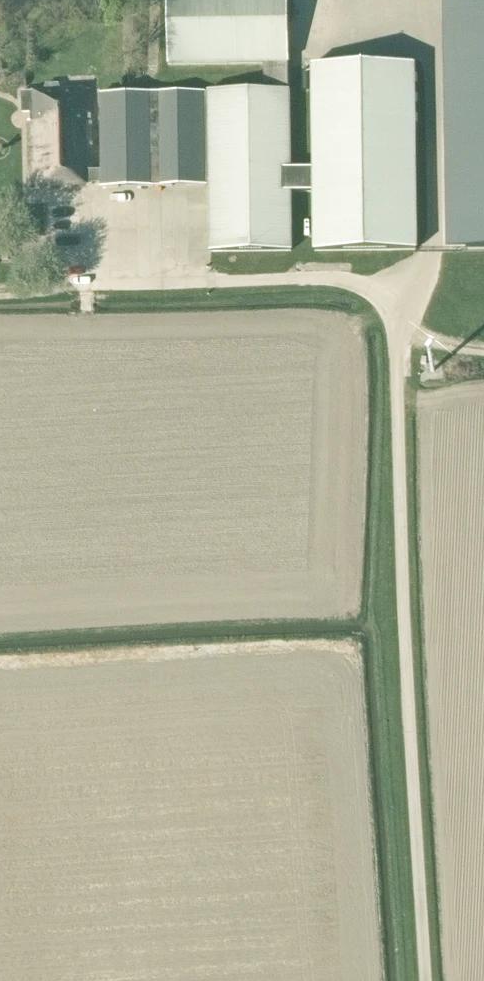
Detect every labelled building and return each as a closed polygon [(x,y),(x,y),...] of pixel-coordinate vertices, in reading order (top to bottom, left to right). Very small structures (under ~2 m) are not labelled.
[(286,58),(284,0),(164,0),(166,61),(262,59),(262,83),(271,82),(272,86),(207,88),(211,253),(291,252),(290,193),(314,193),(315,252),(416,251),(413,66),(313,68),(314,171),(290,171),(287,86),(286,86),(286,58)] [(464,250),(483,250),(483,0),(460,0),(464,250)] [(102,184),(102,188),(206,186),(203,88),(103,91),(105,170),(95,171),(93,86),(31,88),(31,95),(26,95),(26,106),(31,106),(32,118),(28,118),(30,187),(93,186),(93,184),(102,184)]
